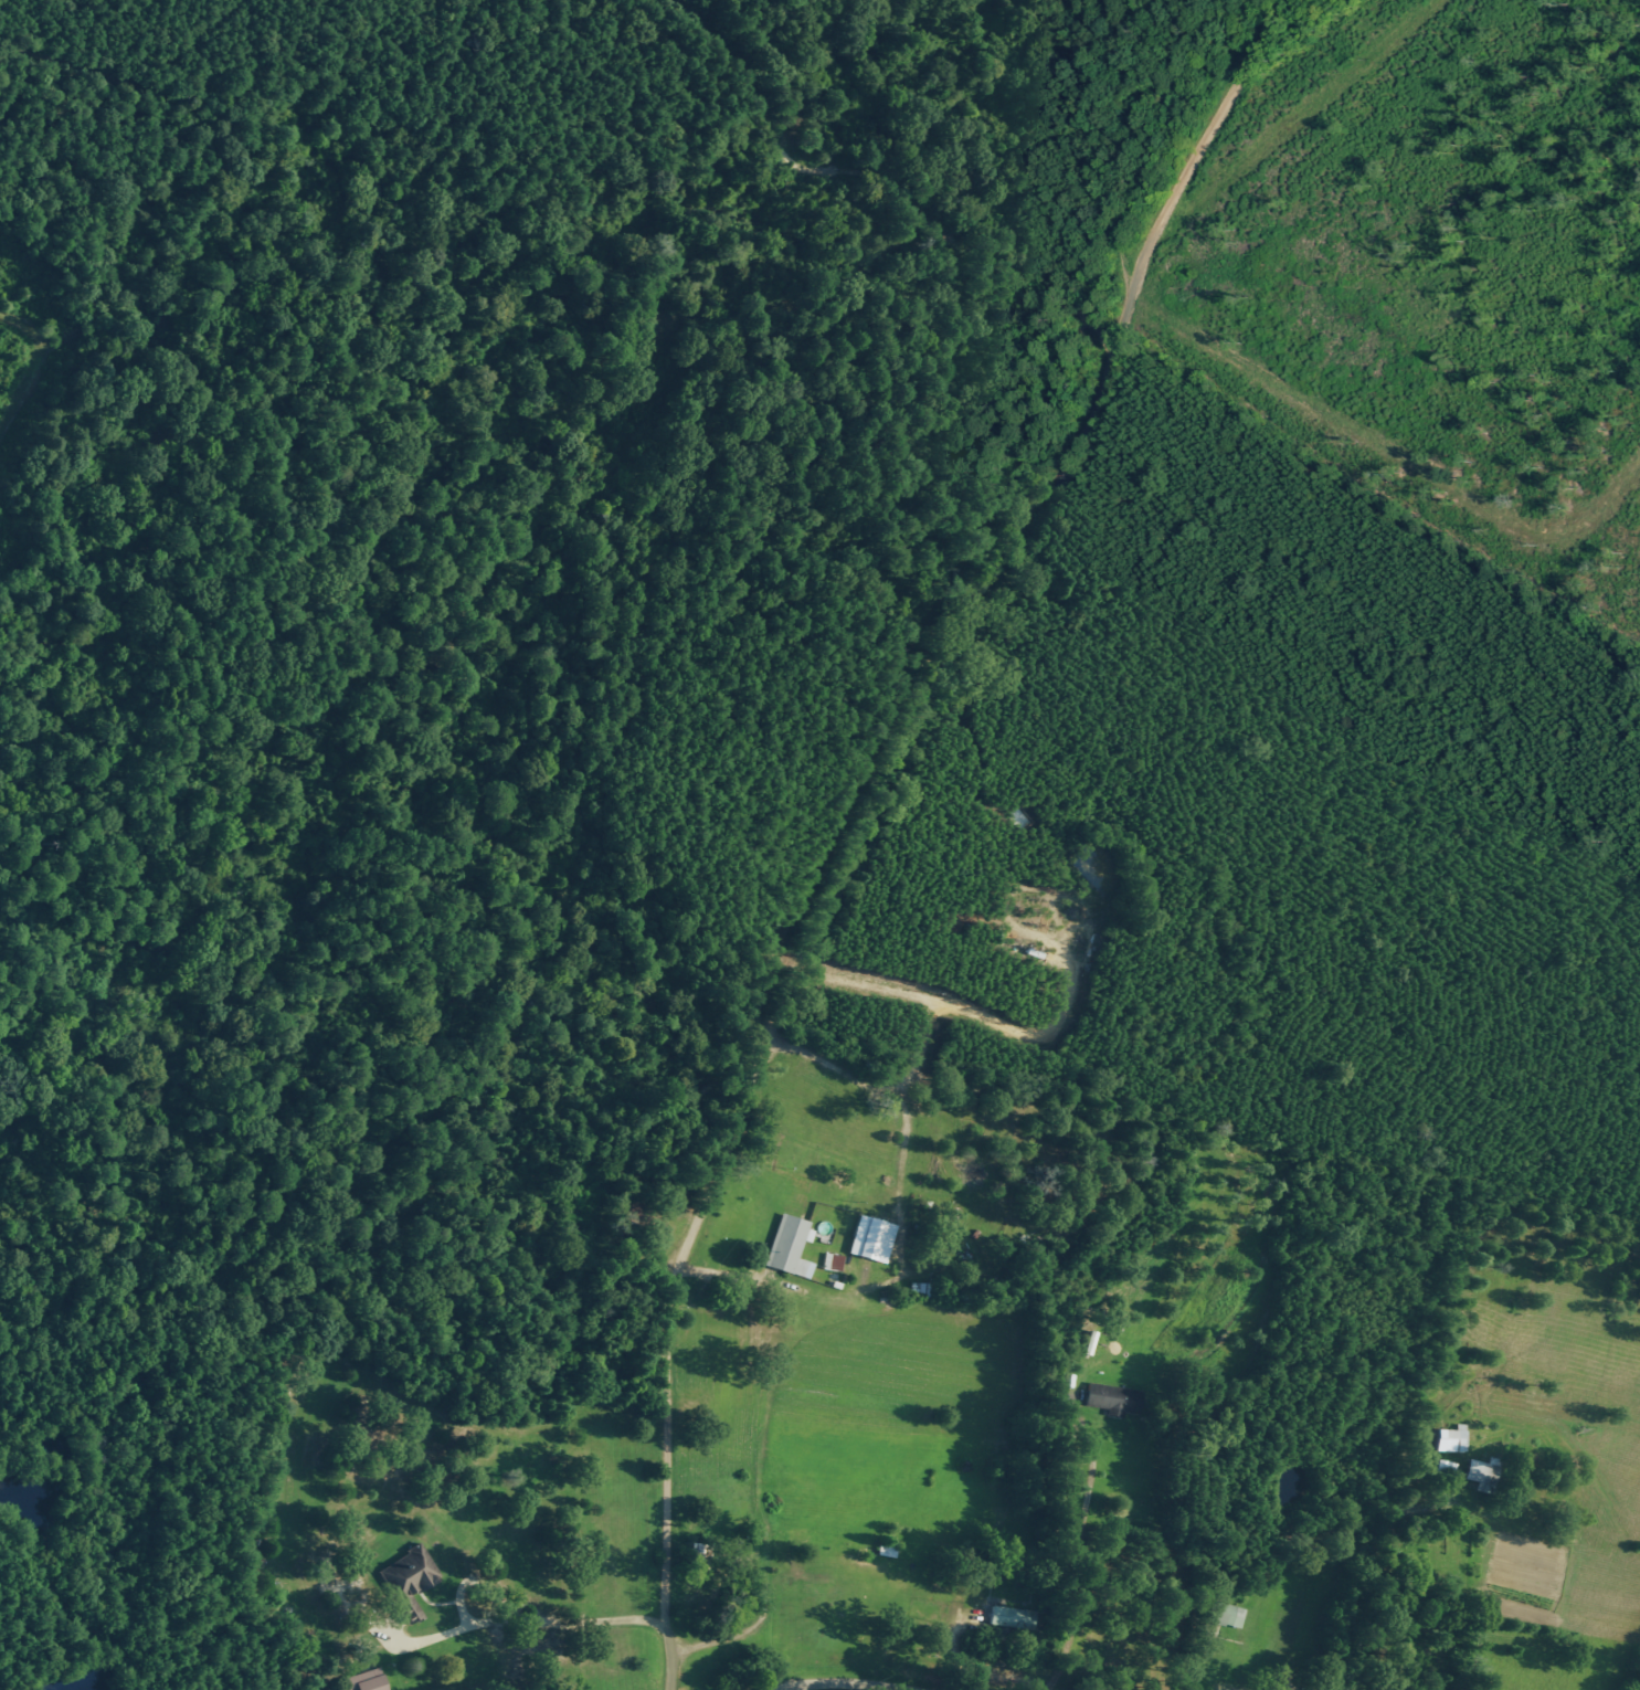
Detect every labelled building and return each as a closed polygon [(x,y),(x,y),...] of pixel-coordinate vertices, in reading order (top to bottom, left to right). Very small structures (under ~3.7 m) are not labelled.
[(808,1279),(812,1263),(795,1258),(799,1240),(807,1242),(810,1231),(804,1229),(806,1221),(778,1213),(763,1266),(808,1279)] [(893,1224),(855,1215),(845,1254),(883,1264),(893,1224)] [(1120,1411),(1136,1414),(1139,1389),(1085,1381),(1081,1408),(1120,1414),(1120,1411)] [(1463,1424),(1455,1423),(1455,1429),(1437,1428),(1436,1450),(1462,1451),(1463,1424)] [(1491,1483),(1496,1466),(1467,1457),(1462,1475),(1491,1483)] [(1436,1471),(1453,1474),(1455,1462),(1438,1459),(1436,1471)] [(405,1624),(420,1617),(409,1591),(435,1579),(420,1545),(378,1564),(405,1624)] [(1204,1621),(1240,1627),(1243,1606),(1207,1600),(1204,1621)] [(985,1623),(1025,1630),(1029,1611),(988,1604),(985,1623)] [(352,1689),(388,1689),(380,1667),(348,1678),(352,1689)]
